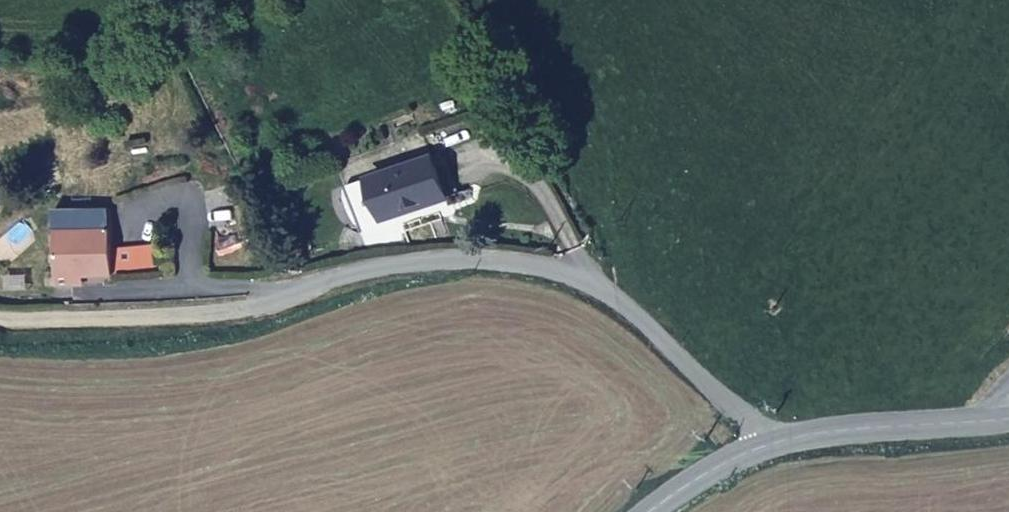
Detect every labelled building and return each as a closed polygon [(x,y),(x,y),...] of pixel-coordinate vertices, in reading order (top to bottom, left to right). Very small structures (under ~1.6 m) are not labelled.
[(439,200),(427,160),(364,178),(377,218),(439,200)] [(107,277),(109,213),(57,211),(55,276),(107,277)]
